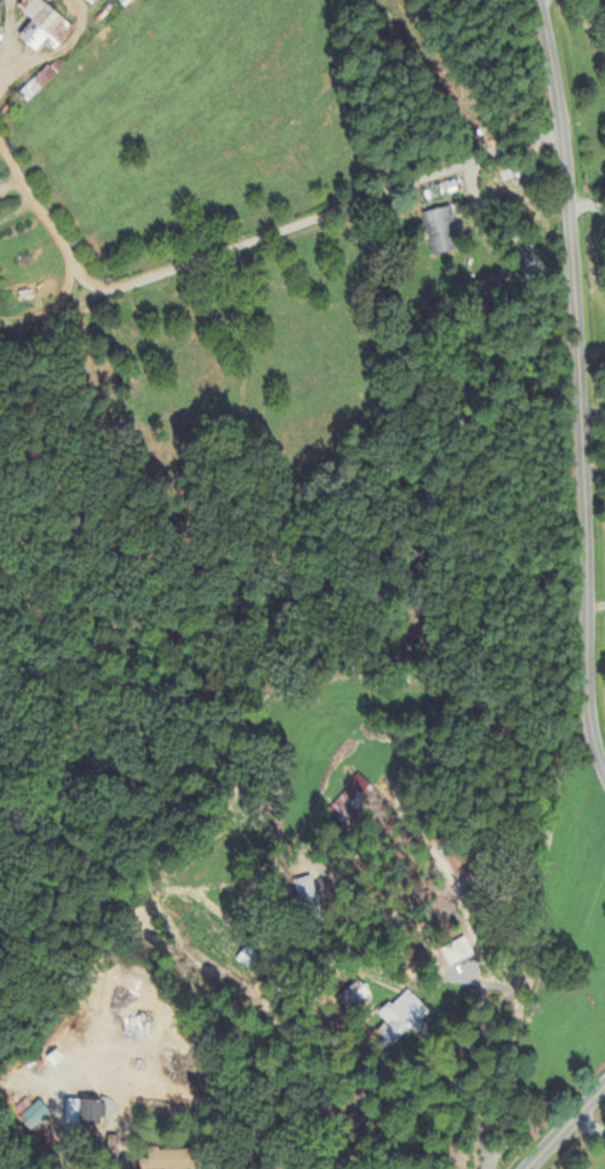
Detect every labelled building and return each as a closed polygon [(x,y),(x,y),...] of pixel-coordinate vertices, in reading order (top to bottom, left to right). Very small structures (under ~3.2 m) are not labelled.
[(32,21),(18,39),(36,54),(46,42),(58,51),(76,30),(39,0),(25,0),(18,9),(32,21)] [(58,75),(50,66),(21,94),(29,102),(58,75)] [(424,215),(434,258),(462,251),(452,208),(424,215)] [(482,301),(498,300),(496,280),(480,282),(482,301)] [(383,798),(359,776),(333,803),(357,825),(383,798)] [(444,854),(459,894),(480,886),(473,868),(468,870),(460,848),(444,854)] [(295,881),(302,912),(320,908),(313,877),(295,881)] [(475,957),(466,938),(441,950),(450,968),(475,957)] [(262,957),(248,947),(237,962),(251,972),(262,957)] [(371,995),(360,981),(337,999),(347,1013),(371,995)] [(380,1016),(387,1024),(377,1033),(393,1051),(423,1023),(421,1021),(430,1013),(409,990),(380,1016)] [(47,1059),(53,1069),(65,1062),(60,1052),(47,1059)] [(52,1115),(41,1102),(19,1120),(30,1133),(52,1115)] [(66,1125),(105,1126),(105,1103),(67,1102),(66,1125)] [(193,1150),(148,1152),(148,1160),(140,1161),(140,1168),(193,1168),(193,1150)]
